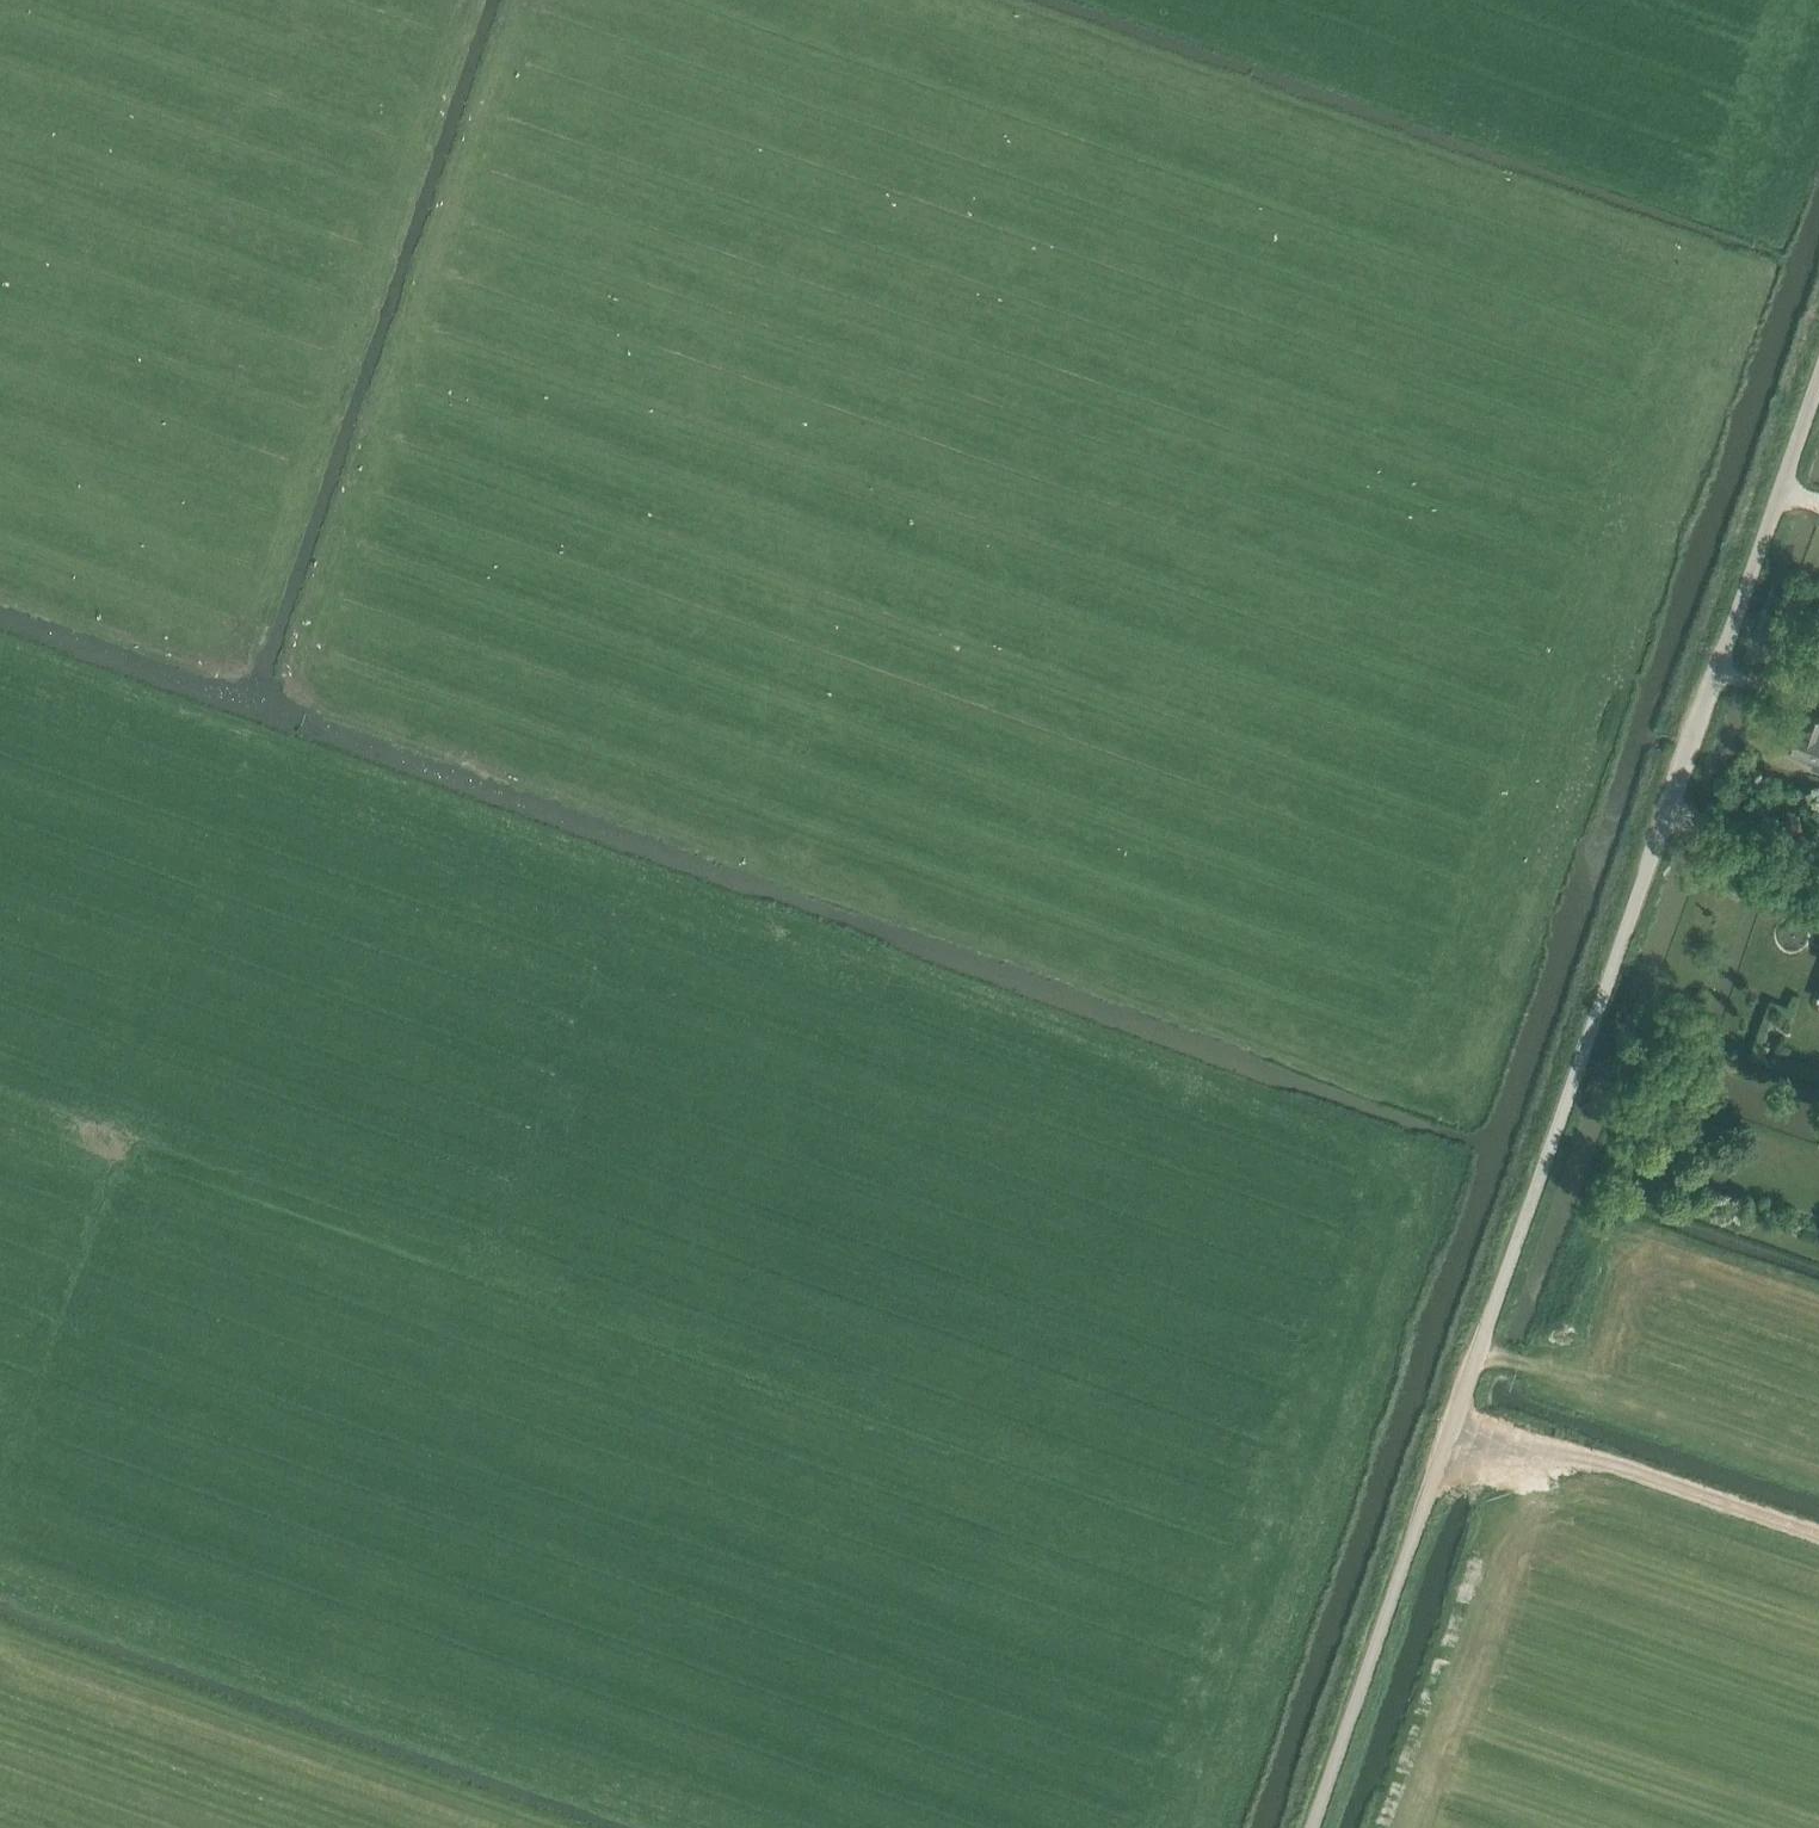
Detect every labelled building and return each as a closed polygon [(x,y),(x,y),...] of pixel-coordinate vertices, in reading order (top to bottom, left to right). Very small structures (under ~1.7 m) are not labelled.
[(1818,771),(1818,718),(1808,714),(1803,730),(1799,729),(1791,753),(1813,760),(1811,768),(1818,771)]
